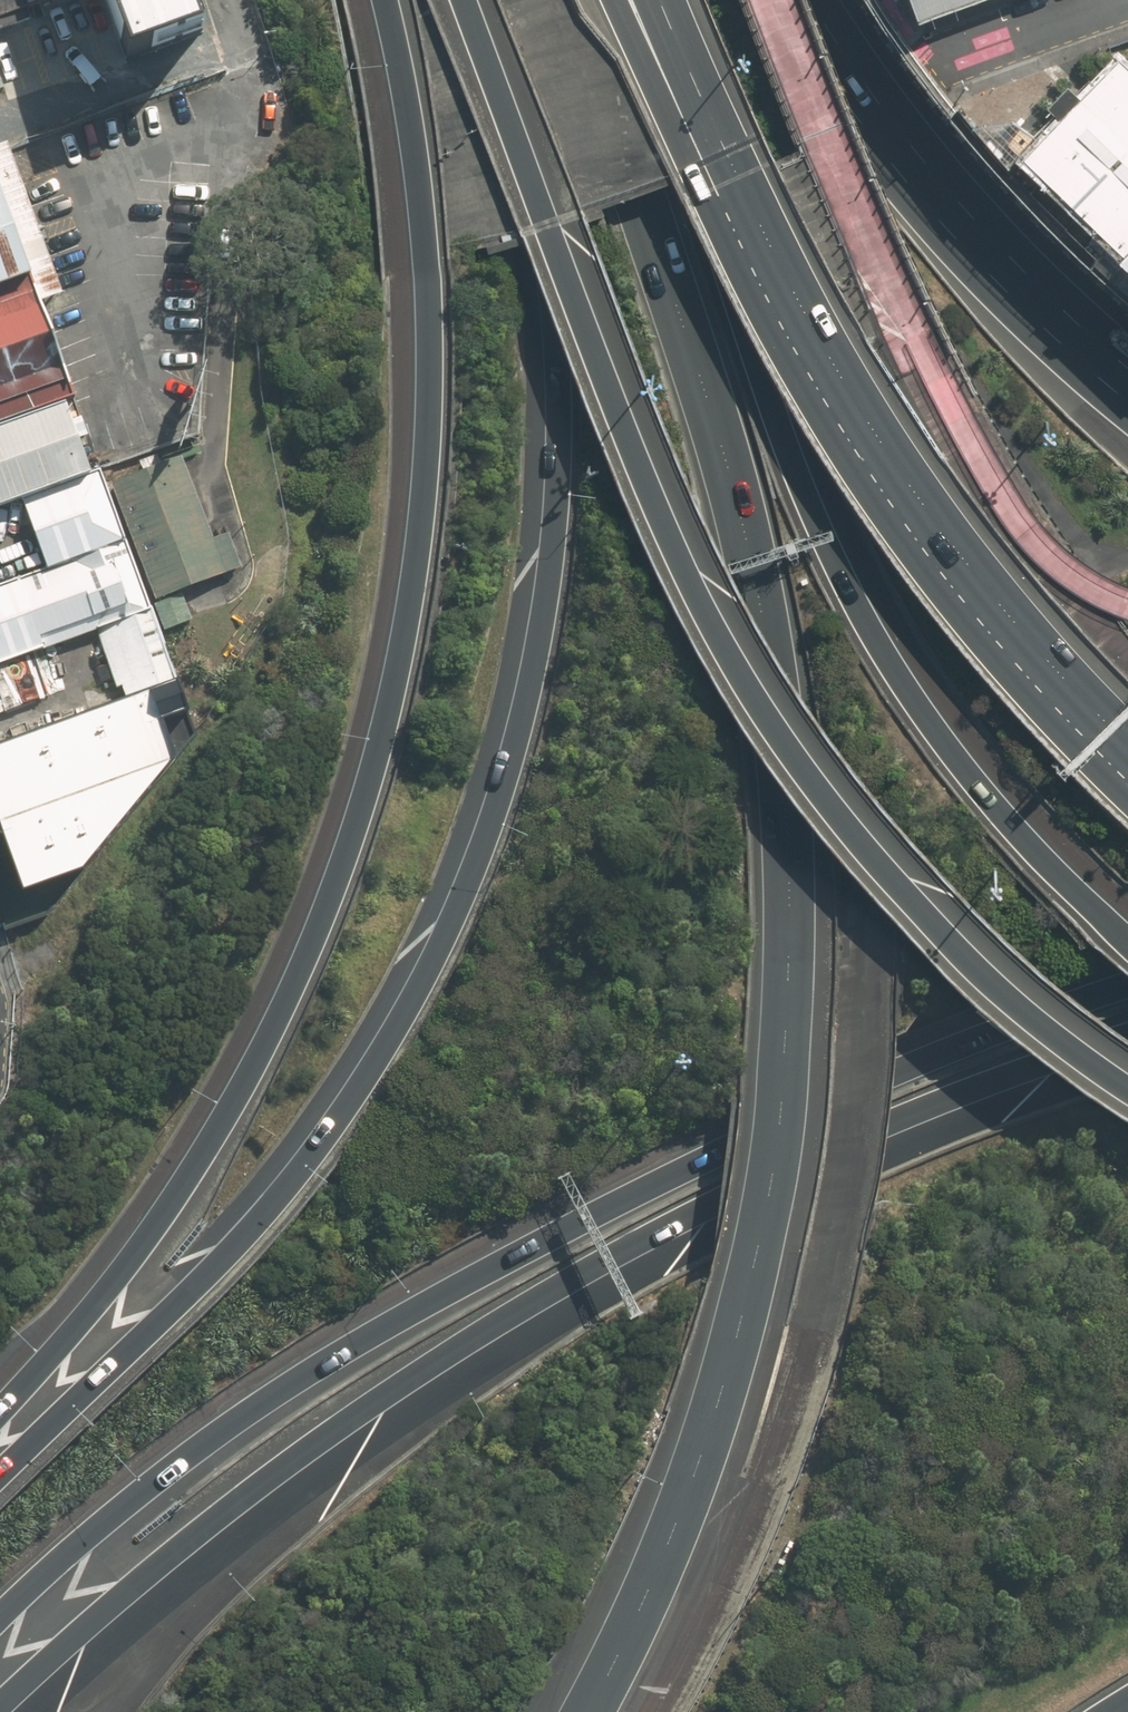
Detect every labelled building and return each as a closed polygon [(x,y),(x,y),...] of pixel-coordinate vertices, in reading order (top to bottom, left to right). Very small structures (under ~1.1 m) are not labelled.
[(30,9),(27,0),(0,0),(0,20),(30,9)] [(30,9),(53,0),(27,0),(30,9)] [(127,59),(204,32),(192,0),(104,0),(127,59)] [(916,18),(967,0),(910,0),(916,18)] [(1121,52),(1017,157),(1127,266),(1127,60),(1121,52)] [(28,276),(0,196),(0,286),(28,276)] [(68,394),(76,392),(28,276),(0,286),(0,419),(68,394)] [(22,495),(96,467),(68,394),(0,419),(0,503),(22,495)] [(212,536),(184,459),(114,485),(156,598),(240,568),(227,530),(212,536)] [(22,495),(48,567),(122,539),(96,467),(22,495)] [(150,609),(122,539),(48,567),(0,585),(0,664),(102,627),(150,609)] [(102,627),(127,694),(169,679),(175,677),(150,609),(102,627)] [(0,741),(0,903),(9,928),(69,907),(172,756),(158,717),(180,709),(169,679),(127,694),(0,741)]
